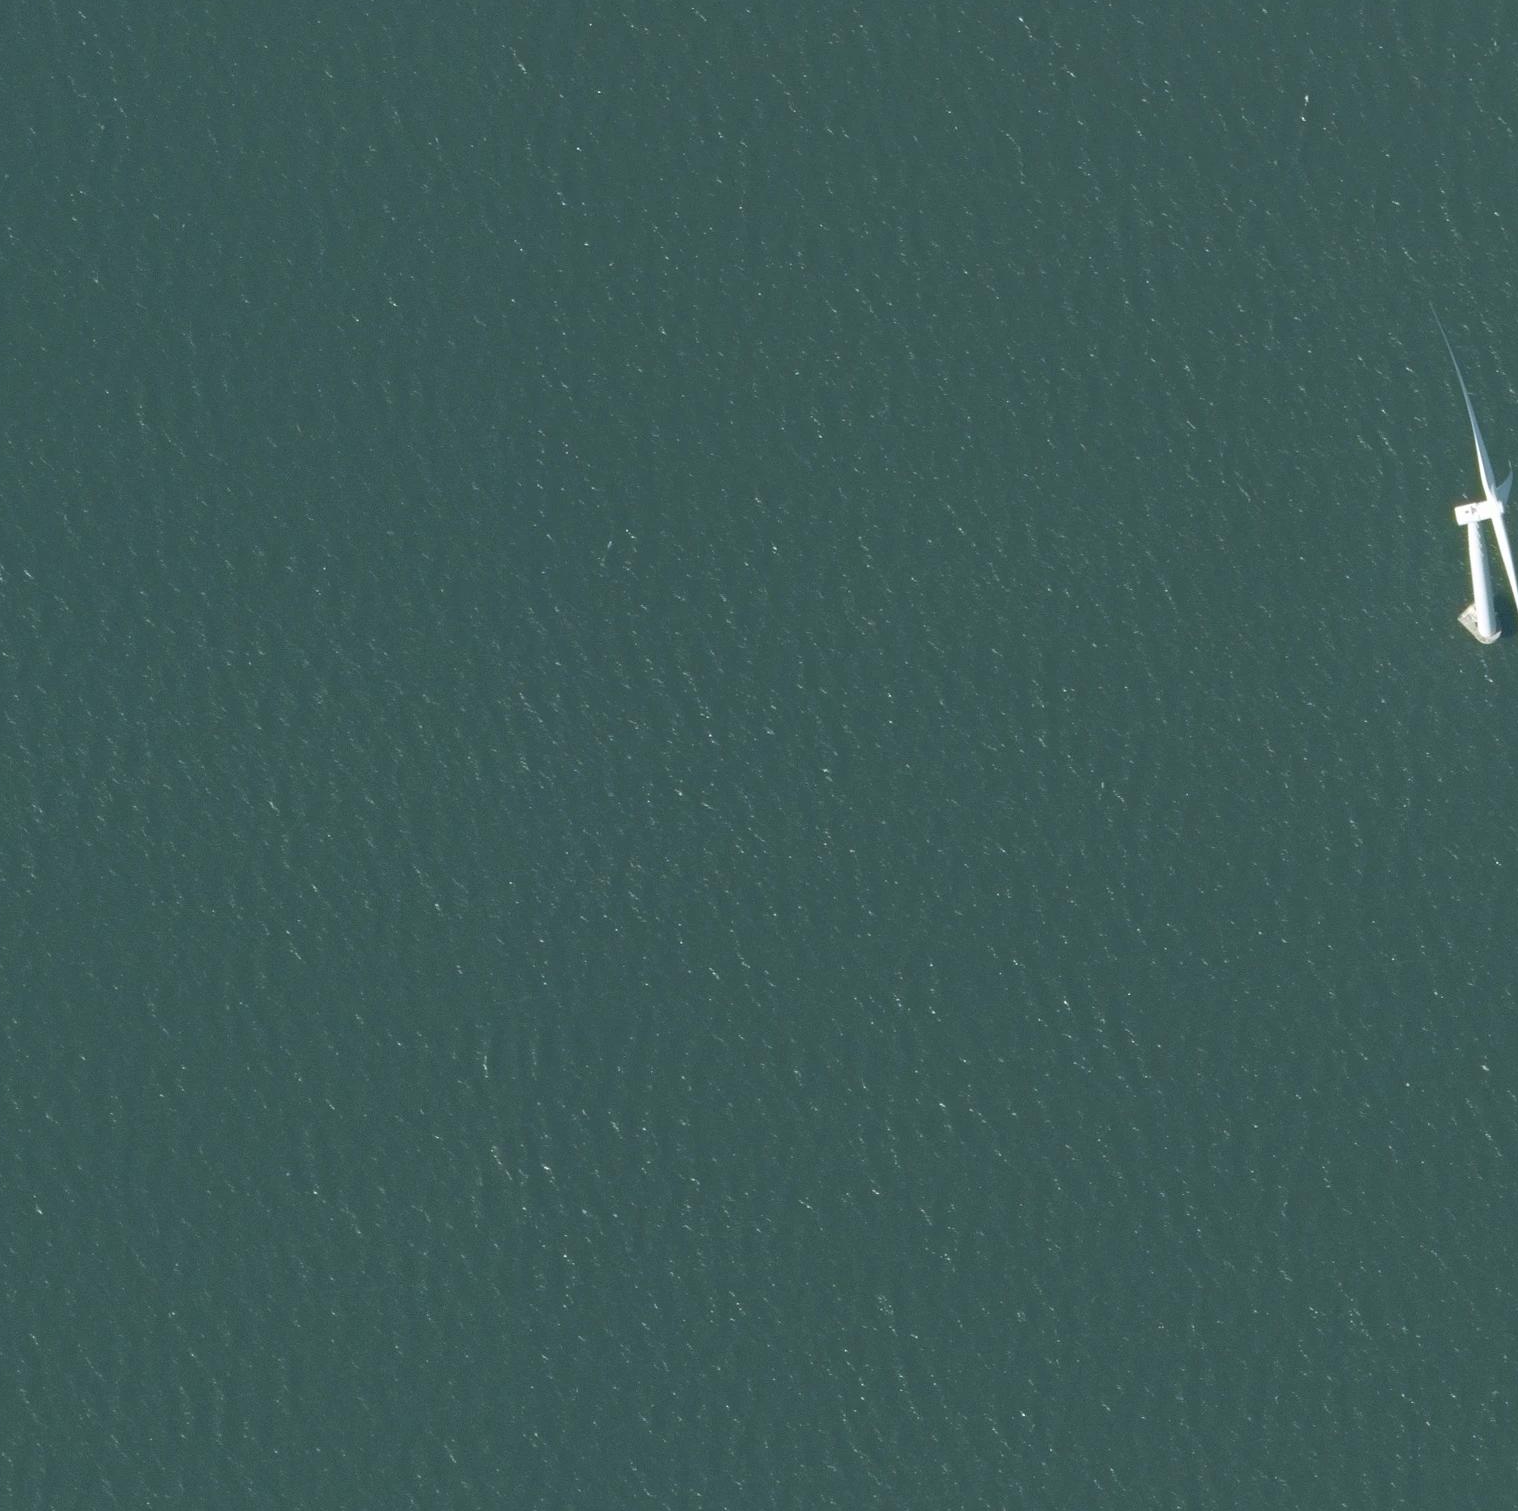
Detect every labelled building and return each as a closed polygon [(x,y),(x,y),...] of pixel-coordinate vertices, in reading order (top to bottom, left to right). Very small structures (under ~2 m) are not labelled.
[(1480,633),(1479,636),(1480,639),(1482,642),(1485,644),(1488,645),(1492,644),(1494,642),(1496,640),(1497,636),(1496,633),(1494,630),(1492,628),(1488,627),(1485,628),(1482,630),(1480,633)]
